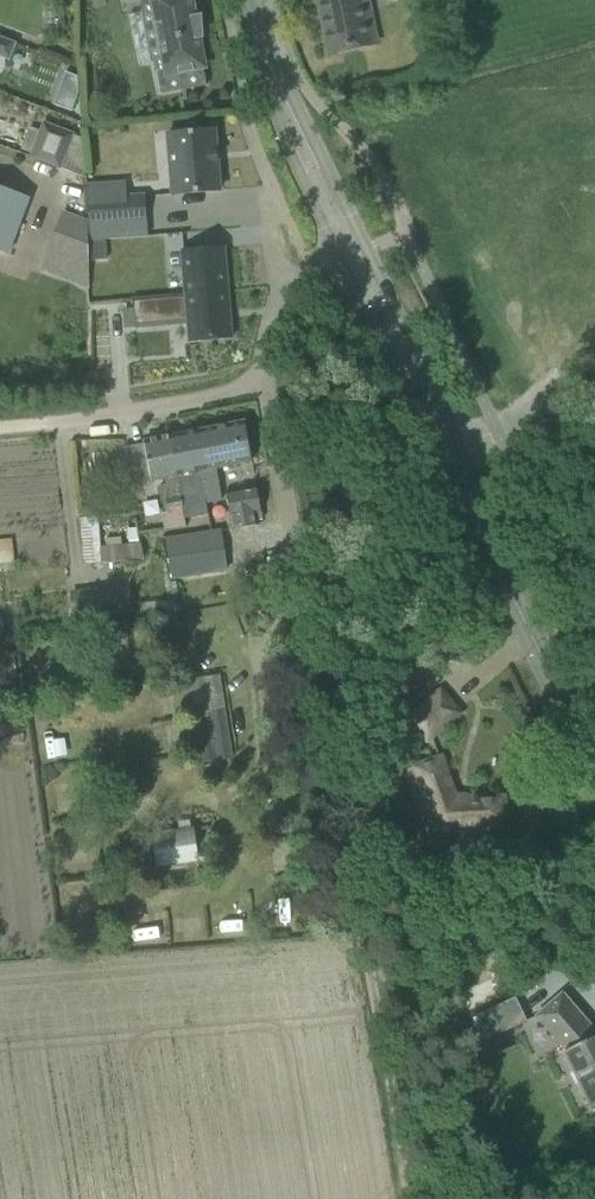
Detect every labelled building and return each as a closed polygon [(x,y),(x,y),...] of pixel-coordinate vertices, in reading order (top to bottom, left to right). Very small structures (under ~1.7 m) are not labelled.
[(199,37),(202,36),(200,16),(190,18),(187,3),(192,2),(192,0),(142,0),(144,11),(152,9),(162,60),(154,61),(160,94),(184,89),(207,85),(203,67),(205,67),(202,52),(197,53),(194,38),(199,37)] [(330,53),(370,44),(361,0),(319,0),(330,53)] [(0,36),(0,57),(10,60),(17,42),(0,36)] [(60,87),(53,104),(72,111),(79,94),(60,87)] [(60,167),(72,133),(44,123),(32,156),(60,167)] [(168,133),(174,194),(219,190),(217,163),(218,163),(217,149),(216,149),(214,129),(168,133)] [(8,253),(28,199),(0,189),(0,250),(8,253)] [(144,196),(127,197),(87,199),(89,225),(146,221),(144,196)] [(106,240),(91,241),(92,261),(108,260),(106,240)] [(170,293),(134,296),(136,318),(178,315),(178,322),(188,322),(189,340),(232,337),(225,245),(183,248),(186,292),(170,293)] [(207,468),(200,470),(206,502),(222,499),(216,467),(252,461),(245,421),(200,430),(207,468)] [(200,430),(172,435),(180,475),(180,493),(183,509),(185,519),(209,515),(206,502),(200,470),(207,468),(200,430)] [(145,443),(125,447),(129,470),(132,483),(166,477),(167,485),(160,486),(163,498),(165,497),(167,512),(163,512),(166,529),(186,526),(185,519),(183,509),(180,493),(180,475),(172,435),(144,441),(145,443)] [(257,486),(227,492),(233,530),(259,525),(258,521),(263,520),(257,486)] [(169,580),(185,577),(227,571),(222,529),(217,530),(163,538),(169,580)] [(106,546),(101,547),(102,563),(145,559),(143,543),(123,545),(122,538),(106,539),(106,546)] [(90,614),(127,613),(126,585),(89,586),(90,614)] [(196,711),(227,706),(222,673),(191,678),(196,711)] [(441,692),(423,707),(410,718),(427,739),(459,713),(441,692)] [(439,828),(481,826),(505,824),(503,798),(478,800),(478,796),(474,795),(474,797),(454,794),(441,759),(417,768),(439,828)] [(194,827),(152,834),(157,868),(199,861),(194,827)] [(538,1015),(568,1049),(565,1051),(594,1111),(594,1110),(594,1030),(563,994),(545,1009),(538,1015)] [(516,997),(477,1016),(489,1041),(528,1021),(516,997)]
